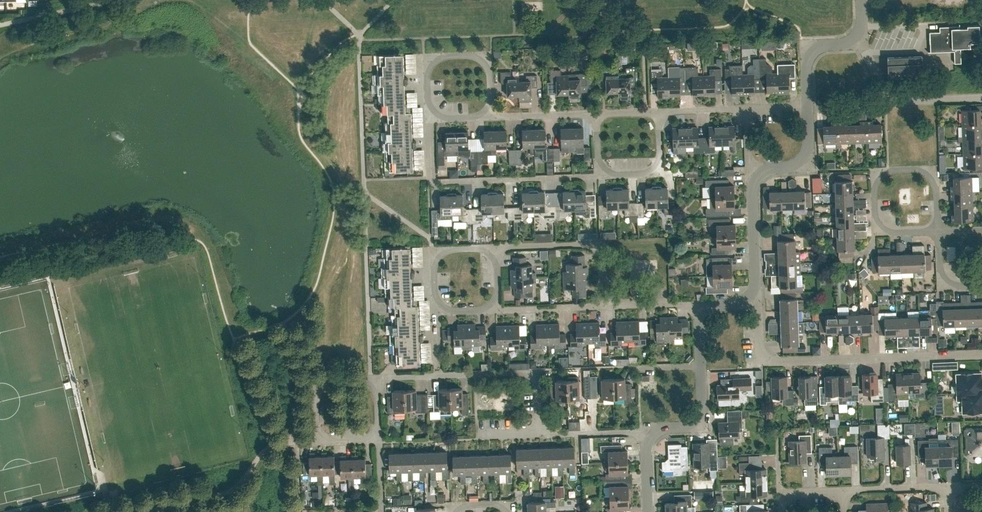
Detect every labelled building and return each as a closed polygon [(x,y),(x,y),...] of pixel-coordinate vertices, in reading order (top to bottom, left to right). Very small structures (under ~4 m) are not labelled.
[(954,63),(961,63),(961,48),(960,29),(960,24),(959,24),(959,26),(939,27),(940,32),(930,32),(930,51),(928,52),(954,51),(954,63)] [(962,27),(962,28),(960,29),(961,48),(971,48),(971,47),(970,47),(970,43),(972,43),(979,42),(980,45),(979,25),(967,26),(968,26),(968,28),(965,28),(965,27),(964,26),(963,26),(962,26),(962,27)] [(773,35),(773,44),(782,44),(782,35),(773,35)] [(649,47),(649,56),(657,56),(657,46),(649,47)] [(382,113),(388,113),(403,112),(403,111),(402,92),(402,84),(405,83),(406,83),(407,83),(408,83),(408,82),(409,82),(409,81),(409,80),(409,79),(408,78),(407,77),(406,77),(405,77),(401,77),(401,54),(398,54),(380,55),(380,64),(377,64),(377,74),(374,74),(375,85),(378,85),(378,104),(381,104),(382,113)] [(922,56),(908,56),(908,55),(901,56),(901,57),(887,57),(888,77),(923,76),(922,56)] [(754,93),(754,79),(760,78),(759,58),(753,59),(753,64),(750,64),(747,67),(747,74),(743,74),(742,74),(743,93),(754,93)] [(759,58),(760,78),(766,78),(767,92),(778,92),(777,73),(772,73),(772,67),(769,64),(766,64),(766,58),(759,58)] [(585,72),(593,72),(593,62),(585,62),(585,72)] [(778,92),(778,93),(789,93),(789,77),(795,77),(795,66),(795,63),(777,64),(777,73),(778,92)] [(731,79),(732,95),(743,95),(743,93),(742,74),(743,74),(742,64),(729,65),(729,68),(725,68),(725,80),(731,79)] [(607,92),(618,92),(618,78),(618,73),(610,73),(610,65),(599,66),(600,80),(606,80),(607,92)] [(625,72),(618,72),(618,73),(618,78),(618,92),(618,97),(620,96),(621,99),(629,99),(629,96),(631,96),(630,84),(636,83),(636,67),(625,67),(625,72)] [(686,67),(679,67),(676,67),(673,70),(673,77),(668,77),(669,96),(680,95),(680,81),(686,81),(686,67)] [(696,67),(692,67),(686,67),(686,81),(692,81),(693,95),(704,94),(703,75),(698,76),(698,68),(696,67)] [(721,80),(721,68),(709,69),(710,75),(703,75),(704,94),(704,96),(715,96),(715,80),(721,80)] [(560,69),(550,70),(550,82),(557,82),(557,94),(569,94),(568,79),(569,79),(569,75),(561,75),(560,69)] [(658,98),(669,97),(669,96),(668,77),(662,77),(662,70),(651,71),(651,82),(657,82),(658,98)] [(511,71),(500,72),(501,84),(507,84),(507,96),(519,96),(519,81),(519,77),(511,77),(511,71)] [(568,74),(569,75),(569,79),(568,79),(569,94),(569,98),(571,98),(571,101),(580,101),(580,98),(581,98),(581,86),(587,85),(586,73),(568,74)] [(531,100),(531,87),(537,87),(537,75),(526,75),(526,81),(519,81),(519,96),(519,100),(531,100)] [(962,110),(962,125),(981,124),(981,117),(980,117),(980,109),(962,110)] [(414,140),(413,140),(410,140),(409,111),(406,111),(403,111),(403,112),(388,113),(388,121),(385,122),(386,141),(383,141),(383,152),(386,152),(386,161),(389,161),(390,171),(408,170),(411,170),(410,146),(413,146),(414,146),(415,146),(416,146),(416,145),(417,145),(417,144),(417,143),(417,142),(417,141),(416,141),(415,140),(414,140)] [(867,142),(882,142),(881,124),(877,124),(877,121),(875,120),(872,120),(872,121),(866,121),(867,142)] [(867,142),(866,121),(860,121),(860,124),(852,125),(853,143),(867,142)] [(831,125),(823,126),(824,144),(836,143),(836,148),(838,148),(837,122),(831,122),(831,125)] [(838,148),(841,148),(841,143),(853,143),(852,125),(844,125),(844,122),(837,122),(838,148)] [(958,137),(958,139),(981,138),(981,124),(962,125),(962,136),(958,137)] [(722,145),(730,144),(730,151),(735,151),(734,126),(721,127),(722,145)] [(686,146),(694,146),(694,153),(704,152),(704,140),(698,140),(698,127),(685,128),(686,146)] [(709,127),(709,140),(704,140),(704,152),(715,152),(714,145),(722,145),(721,127),(709,127)] [(572,128),(561,128),(562,152),(569,152),(573,151),(572,128)] [(584,160),(590,159),(590,147),(584,147),(584,145),(583,128),(572,128),(573,151),(576,151),(577,153),(584,153),(584,160)] [(686,153),(686,146),(685,128),(673,128),(674,153),(686,153)] [(530,147),(530,154),(534,154),(534,147),(534,129),(522,130),(523,147),(530,147)] [(543,161),(548,161),(554,161),(553,148),(548,148),(548,147),(546,146),(545,146),(545,129),(534,129),(534,147),(534,154),(542,154),(543,161)] [(495,131),(496,148),(507,148),(506,130),(495,131)] [(495,131),(484,131),(485,148),(482,151),(477,151),(477,163),(488,163),(488,155),(496,154),(496,148),(495,131)] [(444,152),(438,152),(439,165),(445,165),(444,157),(458,156),(457,150),(457,132),(446,132),(446,149),(444,151),(444,152)] [(457,132),(457,150),(468,149),(468,132),(457,132)] [(981,146),(981,138),(958,139),(958,142),(963,141),(963,153),(981,153),(981,146)] [(963,153),(964,168),(973,168),(973,171),(981,170),(981,153),(963,153)] [(852,192),(852,181),(852,180),(851,180),(851,174),(836,175),(836,181),(835,181),(835,182),(836,193),(852,192)] [(972,192),(972,177),(953,178),(954,186),(951,186),(951,192),(972,192)] [(706,187),(712,186),(715,186),(715,197),(734,197),(734,185),(729,186),(729,179),(705,180),(706,187)] [(646,202),(644,202),(637,202),(638,215),(638,217),(644,217),(644,207),(657,207),(656,186),(653,186),(651,188),(645,188),(646,202)] [(674,214),(674,201),(668,201),(667,187),(662,188),(660,186),(656,186),(657,207),(659,207),(659,209),(664,209),(664,214),(674,214)] [(606,190),(607,204),(598,204),(599,216),(605,216),(605,209),(618,208),(617,187),(614,187),(612,189),(606,190)] [(623,189),(621,187),(617,187),(618,208),(625,208),(625,216),(638,215),(637,202),(629,203),(628,189),(623,189)] [(561,218),(565,218),(569,214),(569,210),(575,210),(574,189),(571,189),(569,191),(563,191),(564,202),(560,205),(554,205),(555,220),(561,220),(561,218)] [(582,213),(586,217),(596,217),(595,204),(589,204),(586,201),(585,190),(580,190),(578,189),(574,189),(575,210),(575,213),(582,213)] [(528,215),(528,211),(534,211),(533,190),(530,190),(528,192),(522,193),(523,203),(520,207),(514,207),(514,219),(514,221),(520,221),(520,219),(524,219),(528,215)] [(549,218),(549,220),(555,220),(554,205),(548,206),(545,202),(544,192),(539,192),(537,190),(533,190),(534,211),(541,211),(541,215),(545,218),(549,218)] [(793,208),(804,207),(804,208),(805,208),(805,206),(811,206),(811,191),(805,191),(805,190),(804,190),(804,191),(793,191),(793,208)] [(508,220),(514,219),(514,207),(504,207),(503,193),(498,193),(496,191),(492,192),(493,212),(508,212),(508,220)] [(771,209),(782,208),(781,191),(770,192),(769,192),(769,193),(763,193),(764,208),(770,208),(770,209),(771,209)] [(782,208),(793,208),(793,191),(781,191),(782,208)] [(487,217),(487,213),(493,212),(492,192),(489,192),(487,194),(481,194),(482,205),(479,208),(472,208),(473,223),(479,223),(479,221),(483,221),(487,217)] [(865,199),(852,200),(852,192),(836,193),(836,204),(865,203),(865,199)] [(951,192),(951,199),(954,199),(954,207),(973,206),(972,192),(951,192)] [(442,218),(442,214),(452,214),(452,193),(448,193),(446,195),(441,195),(441,210),(432,210),(432,226),(438,226),(438,218),(442,218)] [(467,221),(467,223),(473,223),(472,208),(466,209),(463,205),(463,195),(457,195),(455,193),(452,193),(452,214),(459,214),(459,218),(463,221),(467,221)] [(730,208),(735,208),(734,197),(715,197),(710,198),(710,208),(706,208),(706,215),(730,214),(730,208)] [(853,208),(866,207),(865,203),(836,204),(836,216),(853,215),(853,208)] [(952,221),(973,221),(973,206),(954,207),(955,214),(952,214),(952,221)] [(866,222),(853,222),(853,215),(836,216),(837,227),(866,226),(866,222)] [(709,226),(716,225),(717,236),(736,236),(735,224),(730,225),(730,218),(709,219),(709,226)] [(854,230),(866,230),(866,226),(837,227),(837,238),(854,238),(854,230)] [(778,241),(778,252),(795,252),(795,240),(794,240),(794,234),(779,234),(779,240),(778,240),(778,241)] [(731,253),(731,247),(736,247),(736,236),(717,236),(717,247),(712,247),(712,254),(731,253)] [(837,238),(837,250),(838,250),(839,256),(854,256),(853,250),(854,250),(854,249),(854,238),(837,238)] [(890,255),(890,248),(889,248),(890,271),(902,271),(901,254),(901,251),(901,242),(897,242),(897,254),(890,255)] [(419,262),(418,243),(409,243),(410,263),(419,262)] [(913,271),(924,270),(925,270),(925,269),(931,269),(930,254),(924,254),(924,245),(912,245),(912,254),(913,271)] [(413,270),(412,270),(408,270),(407,247),(404,247),(386,247),(387,257),(384,257),(384,267),(381,267),(381,278),(385,278),(385,297),(388,297),(388,301),(389,306),(395,306),(395,305),(410,305),(409,304),(409,285),(408,276),(412,276),(413,276),(414,276),(415,276),(415,275),(416,274),(416,273),(416,272),(415,272),(415,271),(414,271),(414,270),(413,270)] [(879,272),(890,271),(889,248),(878,249),(878,255),(878,256),(872,256),(872,271),(878,271),(878,272),(879,272)] [(800,251),(795,252),(778,252),(779,264),(800,263),(800,251)] [(912,254),(901,254),(902,271),(913,271),(912,254)] [(567,271),(563,271),(563,276),(588,275),(588,266),(585,266),(584,255),(572,255),(572,263),(567,263),(567,271)] [(514,269),(511,269),(511,278),(536,277),(536,272),(532,272),(532,264),(526,265),(526,257),(513,257),(514,269)] [(732,275),(732,264),(730,264),(730,257),(709,258),(706,258),(707,276),(713,276),(713,275),(732,275)] [(779,269),(779,275),(796,274),(801,274),(800,263),(779,264),(775,264),(766,264),(766,268),(776,268),(778,269),(779,269)] [(797,285),(796,286),(796,274),(779,275),(771,275),(772,287),(780,287),(781,293),(796,292),(795,286),(797,286),(797,285)] [(563,276),(564,289),(573,289),(573,297),(586,296),(585,284),(588,284),(588,275),(563,276)] [(727,286),(732,286),(732,275),(713,275),(713,276),(713,286),(706,287),(706,293),(727,292),(727,286)] [(515,297),(527,297),(527,290),(533,290),(532,282),(536,282),(536,277),(511,278),(512,287),(514,287),(515,297)] [(780,300),(780,311),(797,310),(797,299),(797,298),(796,298),(796,292),(781,293),(781,299),(780,299),(780,300)] [(961,295),(961,302),(954,302),(955,325),(966,325),(965,294),(961,295)] [(970,302),(970,294),(965,294),(966,325),(978,324),(977,302),(970,302)] [(944,325),(955,325),(954,302),(943,303),(943,308),(943,310),(937,310),(937,317),(937,325),(943,324),(943,325),(944,325)] [(930,316),(919,317),(920,333),(932,333),(931,332),(937,332),(937,325),(937,317),(937,310),(936,303),(930,303),(931,316),(930,316)] [(421,333),(420,333),(417,333),(415,304),(413,304),(412,304),(409,304),(410,305),(395,305),(395,306),(395,314),(392,315),(393,334),(390,334),(390,345),(393,345),(393,354),(396,354),(397,364),(415,363),(418,363),(417,339),(420,339),(421,339),(422,339),(423,339),(423,338),(424,338),(424,337),(424,336),(424,335),(423,334),(422,333),(421,333)] [(797,310),(780,311),(781,322),(798,322),(797,310)] [(873,331),(873,330),(879,330),(878,319),(878,314),(872,314),(872,313),(871,313),(871,314),(860,314),(861,331),(872,331),(873,331)] [(849,331),(849,314),(837,315),(838,332),(849,331)] [(860,314),(849,314),(849,331),(861,331),(860,314)] [(827,332),(838,332),(837,315),(826,315),(825,315),(825,316),(820,316),(820,331),(826,331),(826,332),(827,332)] [(675,341),(675,338),(682,337),(682,332),(688,331),(688,319),(678,319),(678,316),(669,317),(670,341),(675,341)] [(650,333),(651,338),(656,337),(657,342),(658,344),(663,344),(664,341),(670,341),(669,317),(660,317),(660,320),(650,320),(650,333)] [(897,334),(901,334),(908,333),(908,317),(896,318),(897,334)] [(908,333),(914,333),(920,333),(919,317),(908,317),(908,333)] [(886,334),(897,334),(896,318),(885,318),(884,318),(884,319),(878,319),(879,330),(879,333),(885,333),(885,334),(886,334)] [(622,345),(622,341),(628,341),(628,321),(616,321),(616,332),(610,332),(611,345),(622,345)] [(640,331),(639,321),(628,321),(628,341),(635,341),(635,344),(646,344),(646,331),(640,331)] [(803,321),(798,322),(781,322),(781,334),(798,333),(804,333),(803,321)] [(582,346),(582,343),(588,342),(588,322),(576,323),(576,334),(570,334),(571,347),(582,346)] [(595,346),(606,345),(606,333),(600,333),(599,322),(588,322),(588,342),(595,342),(595,346)] [(555,344),(555,347),(566,347),(566,334),(560,334),(559,323),(548,324),(548,344),(555,344)] [(454,340),(454,345),(462,345),(462,349),(467,349),(466,324),(457,324),(458,327),(448,327),(448,340),(454,340)] [(476,326),(475,324),(466,324),(467,349),(474,348),(474,351),(480,351),(480,339),(486,339),(486,326),(476,326)] [(542,348),(542,344),(548,344),(548,324),(536,324),(536,335),(530,335),(531,348),(542,348)] [(502,349),(502,346),(508,345),(508,325),(496,326),(496,336),(490,337),(491,349),(502,349)] [(520,336),(519,325),(508,325),(508,345),(515,345),(515,349),(526,348),(526,335),(520,336)] [(781,334),(782,345),(781,345),(781,346),(783,345),(783,351),(798,351),(798,345),(799,345),(799,344),(798,344),(798,333),(781,334)] [(938,338),(938,346),(946,346),(946,338),(938,338)] [(877,387),(876,373),(863,374),(864,393),(871,392),(871,402),(884,401),(883,387),(877,387)] [(908,399),(908,392),(908,373),(896,373),(896,386),(888,386),(888,387),(889,401),(889,402),(897,402),(897,399),(908,399)] [(920,385),(920,373),(908,373),(908,392),(915,392),(915,397),(928,397),(927,384),(920,385)] [(962,393),(981,393),(981,384),(980,384),(980,382),(981,382),(981,373),(956,374),(957,394),(962,393)] [(799,396),(805,396),(805,404),(818,404),(817,375),(799,376),(799,396)] [(847,403),(847,401),(858,400),(858,388),(851,388),(850,375),(838,376),(838,394),(838,404),(847,403)] [(831,394),(838,394),(838,376),(825,376),(826,389),(820,389),(820,404),(826,404),(826,401),(831,401),(831,394)] [(751,377),(730,378),(730,384),(718,385),(718,399),(719,399),(719,405),(727,404),(727,398),(739,398),(738,390),(751,389),(751,377)] [(787,397),(787,405),(793,404),(793,389),(787,390),(787,377),(771,377),(771,381),(766,381),(767,390),(772,390),(772,397),(787,397)] [(602,379),(603,398),(614,398),(613,378),(602,379)] [(631,383),(625,383),(624,378),(613,378),(614,398),(625,397),(625,404),(632,404),(631,383)] [(557,403),(557,400),(568,399),(567,380),(556,381),(556,386),(550,386),(551,403),(557,403)] [(568,399),(579,399),(578,380),(567,380),(568,399)] [(451,414),(451,407),(450,388),(439,389),(439,394),(433,394),(434,411),(440,411),(440,414),(451,414)] [(451,407),(462,407),(462,414),(469,414),(468,393),(462,393),(462,388),(450,388),(451,407)] [(387,396),(388,413),(394,413),(405,413),(405,409),(405,390),(393,390),(394,396),(387,396)] [(428,393),(416,394),(416,390),(405,390),(405,409),(416,409),(416,412),(428,412),(428,393)] [(962,393),(962,413),(981,412),(981,393),(962,393)] [(739,437),(739,431),(742,431),(742,416),(749,416),(749,410),(728,410),(728,422),(719,422),(720,444),(729,444),(728,437),(739,437)] [(914,423),(904,423),(905,434),(915,434),(914,423)] [(878,438),(867,438),(867,456),(876,456),(876,459),(885,459),(884,438),(890,438),(889,424),(877,424),(878,438)] [(965,454),(967,456),(972,456),(974,454),(980,453),(981,455),(981,429),(973,430),(971,428),(966,428),(964,430),(964,435),(966,437),(967,447),(965,449),(965,454)] [(806,461),(805,448),(811,448),(811,434),(799,435),(799,441),(789,442),(790,462),(806,461)] [(581,437),(581,451),(583,451),(588,451),(589,451),(589,437),(581,437)] [(896,445),(897,463),(910,463),(909,444),(909,438),(905,438),(905,444),(896,445)] [(938,446),(938,440),(938,438),(929,438),(929,440),(918,440),(918,454),(925,453),(926,465),(939,465),(938,446)] [(958,439),(946,439),(938,440),(938,446),(939,465),(944,465),(944,467),(952,466),(951,453),(958,452),(958,439)] [(710,470),(718,470),(717,454),(709,454),(709,443),(693,443),(694,467),(709,466),(710,470)] [(668,461),(662,461),(662,470),(673,470),(673,474),(682,474),(682,469),(688,469),(687,446),(681,446),(681,444),(668,444),(668,461)] [(601,452),(608,451),(609,462),(628,462),(627,451),(622,451),(622,445),(601,445),(601,452)] [(844,446),(844,455),(838,456),(839,474),(851,473),(850,460),(857,460),(857,446),(844,446)] [(558,475),(563,475),(563,465),(562,447),(551,448),(551,465),(552,465),(558,465),(558,475)] [(569,465),(570,474),(575,474),(574,464),(574,447),(562,447),(563,465),(569,465)] [(838,456),(832,456),(832,447),(819,447),(819,462),(826,461),(827,474),(839,474),(838,456)] [(540,466),(540,448),(528,449),(529,466),(535,466),(535,476),(541,476),(540,466)] [(547,475),(552,475),(552,465),(551,465),(551,448),(540,448),(540,466),(546,466),(547,475)] [(528,449),(516,449),(517,467),(524,466),(524,476),(529,476),(529,466),(528,449)] [(335,473),(335,461),(334,456),(327,456),(327,453),(324,453),(324,452),(322,452),(322,456),(322,474),(323,474),(329,474),(330,484),(335,484),(335,474),(335,473)] [(420,480),(425,480),(424,470),(424,452),(412,453),(413,470),(419,470),(420,480)] [(431,479),(436,479),(436,469),(435,452),(424,452),(424,470),(431,470),(431,479)] [(447,469),(447,452),(435,452),(436,469),(442,469),(442,479),(448,479),(447,469)] [(318,484),(323,484),(323,474),(322,474),(322,456),(315,456),(315,454),(312,454),(312,453),(310,453),(310,456),(309,456),(309,462),(304,462),(304,474),(310,474),(317,474),(318,484)] [(389,454),(390,471),(397,471),(397,481),(402,480),(402,471),(401,453),(389,454)] [(408,480),(413,480),(413,470),(412,453),(401,453),(402,471),(408,470),(408,480)] [(511,472),(511,454),(499,455),(499,472),(500,472),(506,472),(506,482),(511,482),(511,472)] [(349,487),(354,487),(354,477),(353,459),(346,459),(346,456),(343,456),(343,455),(341,455),(341,459),(340,459),(340,461),(335,461),(335,473),(341,473),(341,477),(349,477),(349,487)] [(355,456),(355,455),(353,455),(353,459),(354,477),(360,476),(361,487),(366,486),(366,476),(372,476),(372,463),(366,463),(365,458),(358,458),(358,456),(355,456)] [(465,473),(472,473),(472,483),(477,483),(477,473),(476,455),(465,456),(465,473)] [(477,473),(483,473),(483,483),(489,482),(488,473),(488,455),(476,455),(477,473)] [(495,482),(500,482),(500,472),(499,472),(499,455),(488,455),(488,473),(494,472),(495,482)] [(453,456),(454,474),(460,474),(461,483),(466,483),(465,473),(465,456),(453,456)] [(623,479),(623,473),(628,473),(628,462),(609,462),(609,473),(606,473),(606,480),(623,479)] [(739,474),(746,474),(746,482),(766,482),(766,469),(753,469),(752,462),(739,463),(739,474)] [(604,486),(609,486),(610,497),(629,497),(629,485),(623,486),(623,479),(606,480),(604,480),(604,486)] [(746,482),(746,491),(740,491),(740,495),(736,496),(736,502),(750,501),(750,495),(767,495),(766,482),(746,482)] [(666,511),(695,511),(695,507),(692,507),(691,494),(678,494),(678,502),(665,503),(666,511)] [(624,508),(629,508),(629,497),(610,497),(610,508),(607,508),(607,511),(624,511),(624,508)] [(528,502),(528,511),(546,511),(546,507),(555,506),(555,501),(545,502),(545,501),(528,502)] [(933,508),(927,508),(927,502),(911,503),(911,511),(934,511),(933,508)] [(859,510),(859,511),(887,511),(887,503),(871,504),(871,510),(859,510)] [(767,510),(754,510),(753,504),(740,504),(740,511),(768,511),(767,510)]
